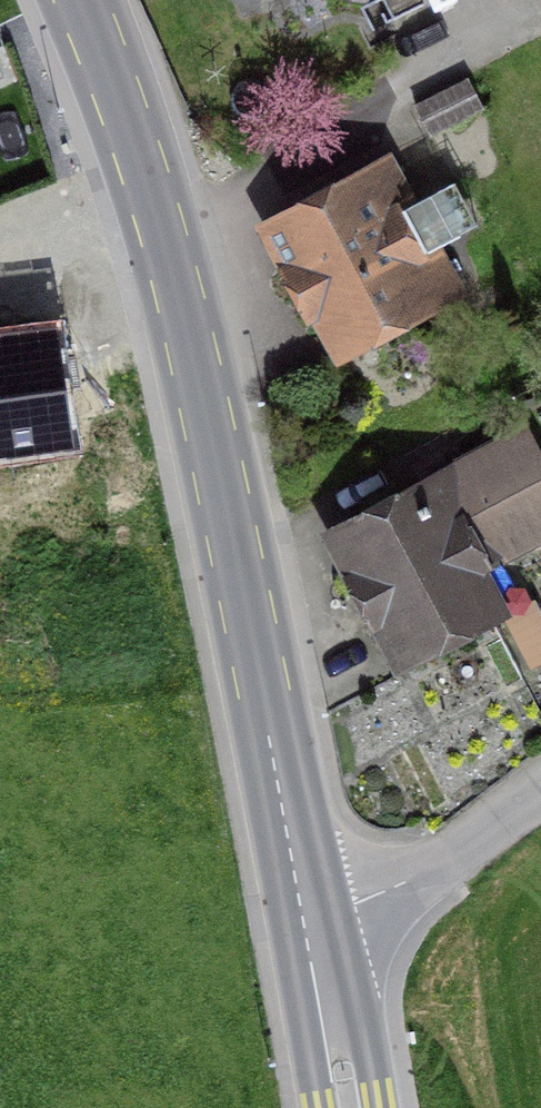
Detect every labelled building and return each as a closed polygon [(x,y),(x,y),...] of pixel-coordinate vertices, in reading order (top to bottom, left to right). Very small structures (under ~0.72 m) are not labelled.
[(467,76),(412,103),(427,133),(482,107),(467,76)] [(388,180),(280,239),(342,354),(451,295),(388,180)] [(52,335),(0,342),(0,456),(67,447),(52,335)] [(338,543),(407,675),(504,625),(480,578),(540,546),(540,485),(521,448),(338,543)]
